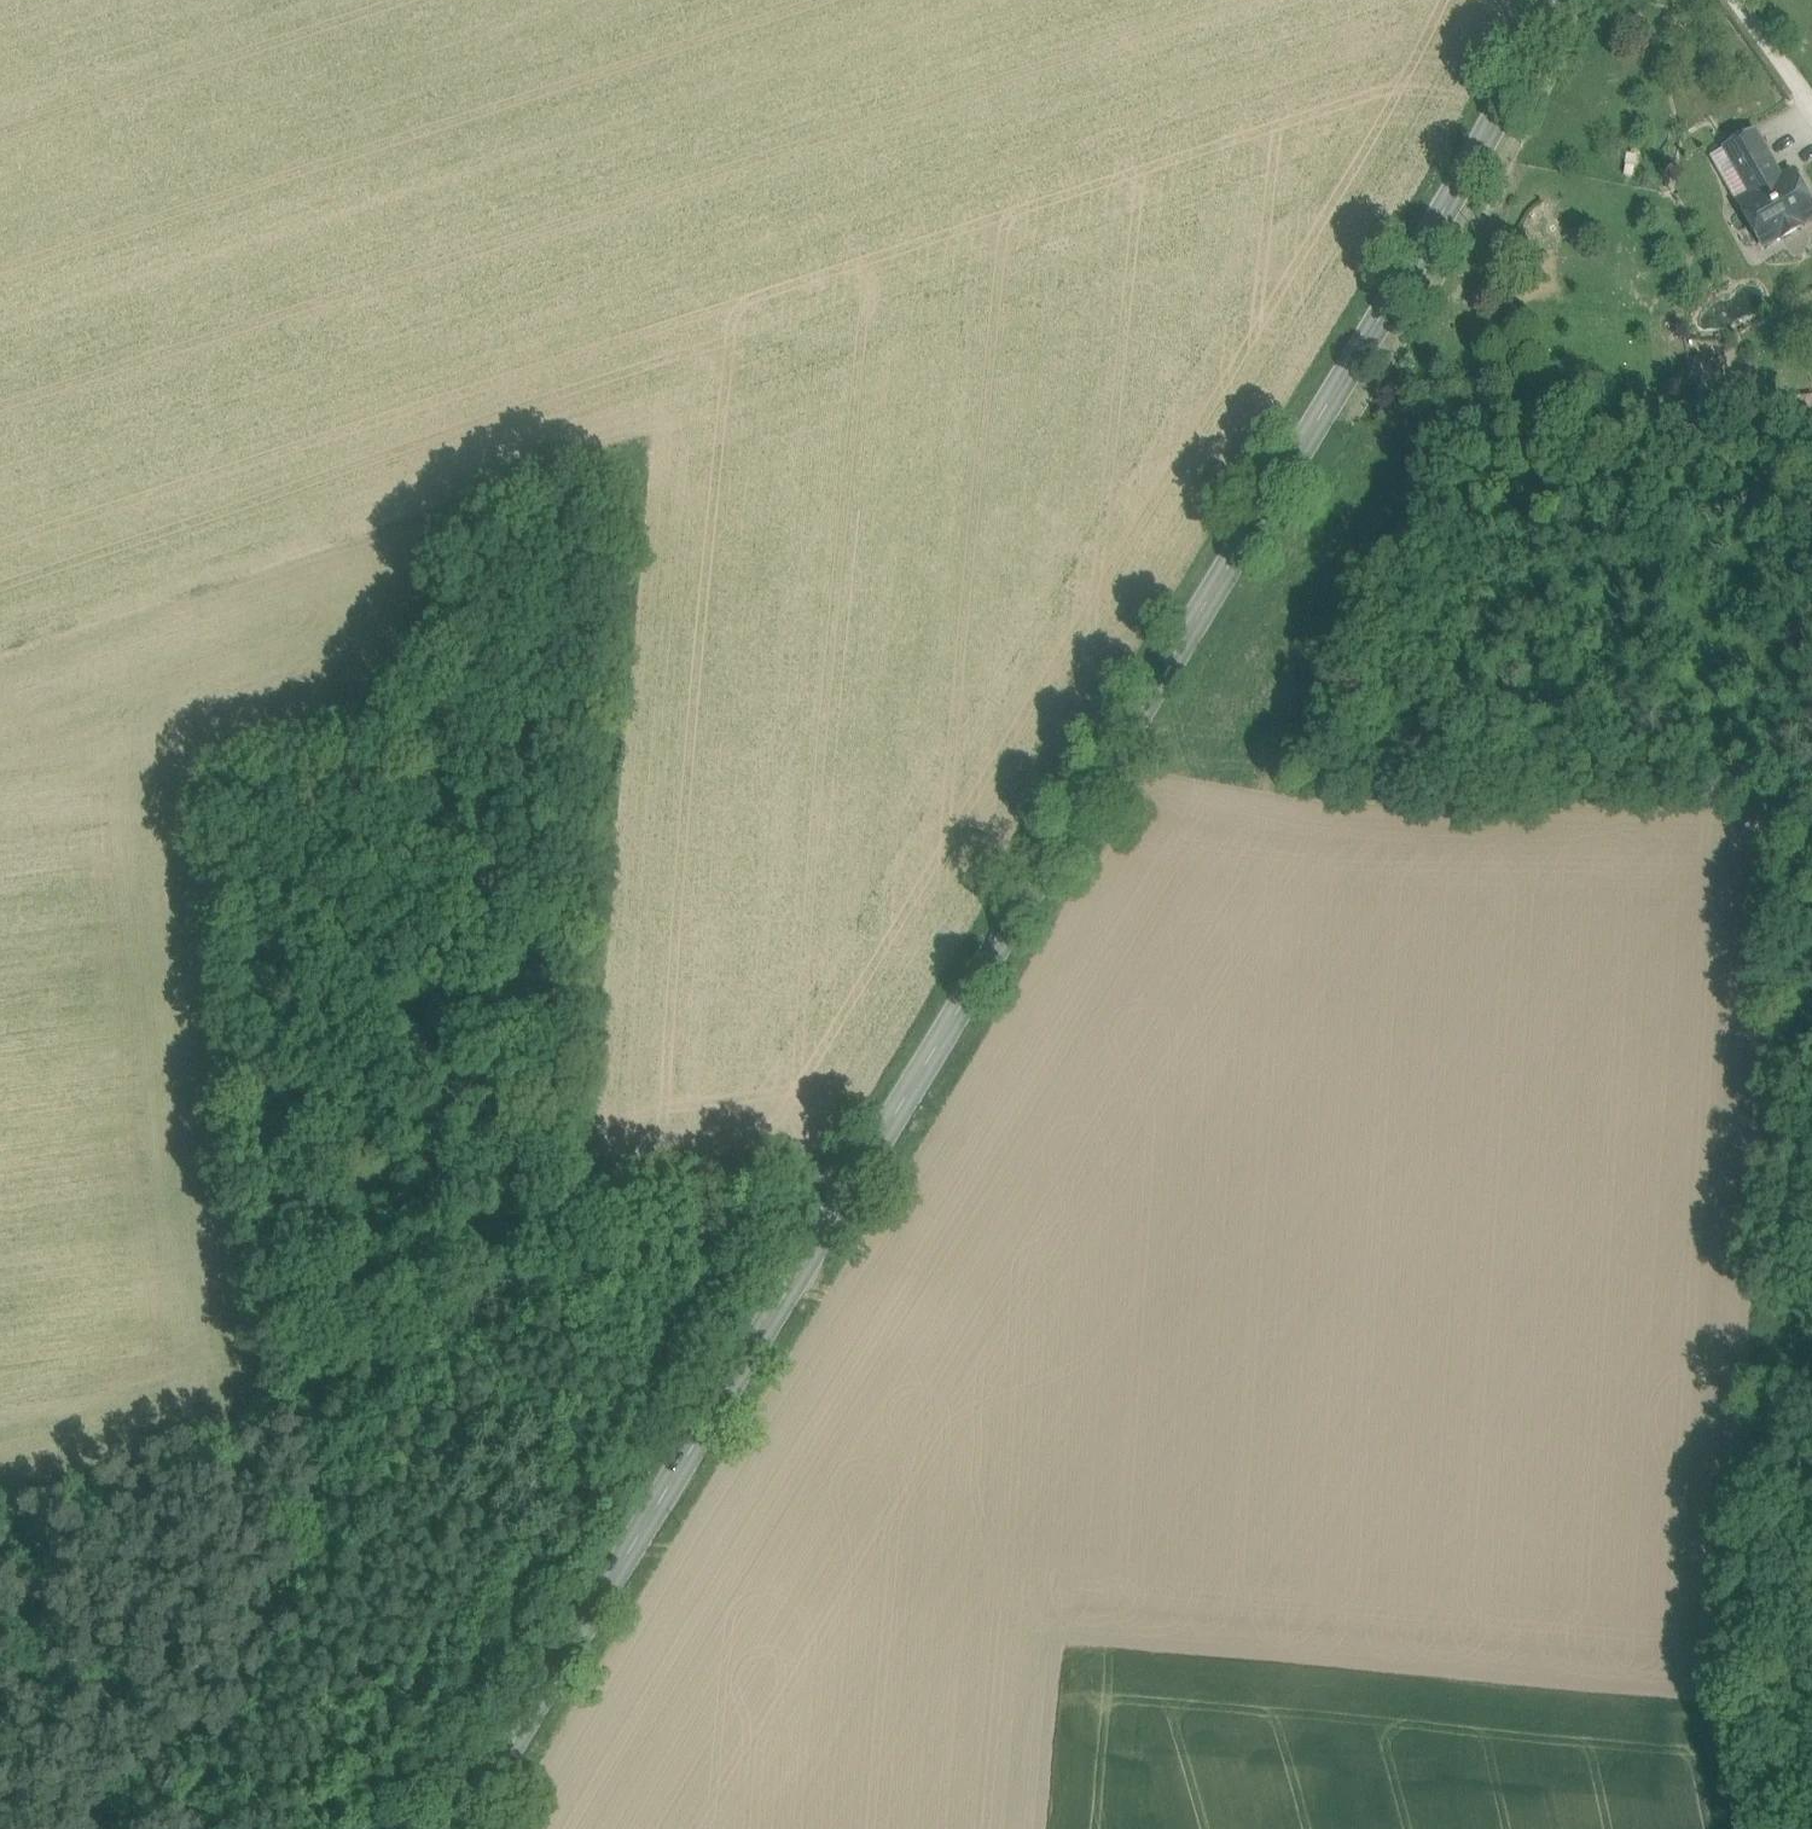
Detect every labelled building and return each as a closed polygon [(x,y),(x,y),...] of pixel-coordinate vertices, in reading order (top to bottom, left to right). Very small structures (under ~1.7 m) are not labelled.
[(1778,180),(1769,165),(1772,163),(1755,132),(1726,148),(1744,179),(1747,177),(1756,192),(1739,202),(1764,247),(1781,237),(1782,238),(1803,226),(1803,225),(1811,220),(1811,203),(1794,171),(1778,180)] [(1713,156),(1739,202),(1756,192),(1747,177),(1744,179),(1726,148),(1713,156)]
